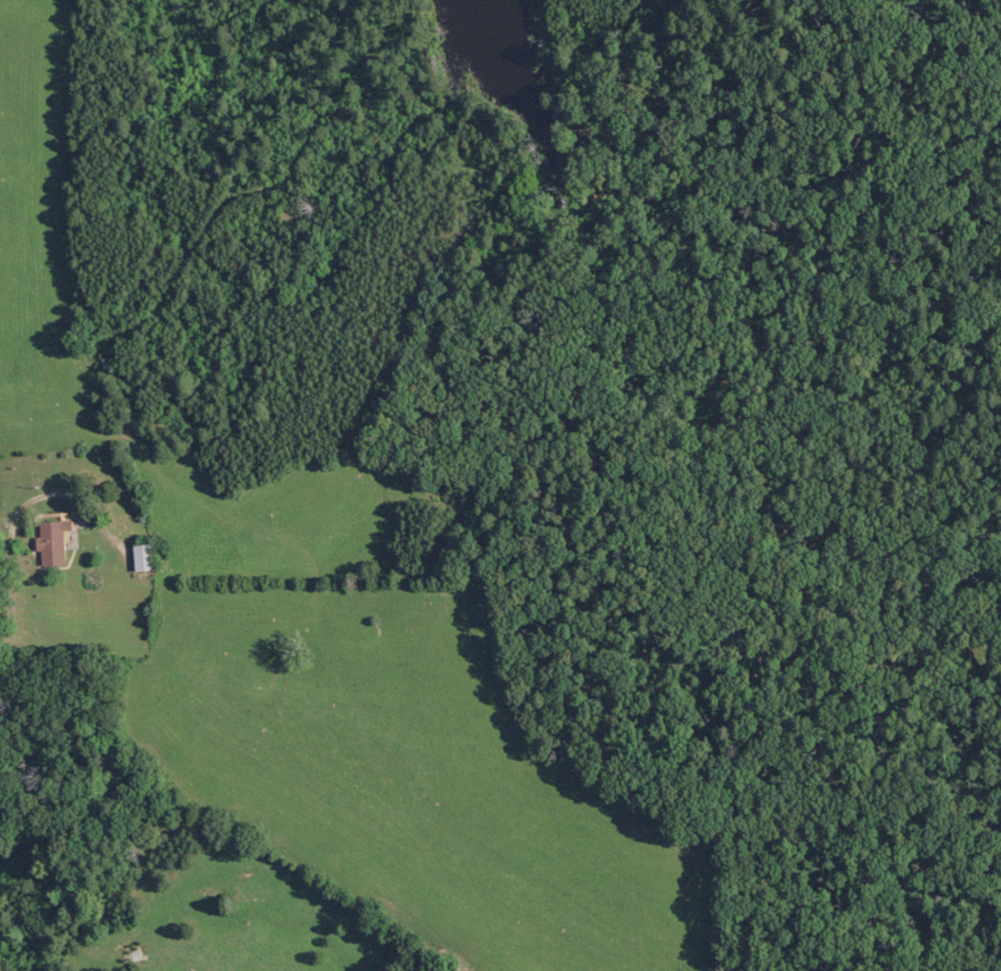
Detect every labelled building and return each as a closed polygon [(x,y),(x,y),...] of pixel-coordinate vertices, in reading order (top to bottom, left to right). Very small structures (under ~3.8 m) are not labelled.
[(62,565),(61,531),(68,531),(68,520),(36,521),(37,566),(62,565)] [(154,570),(152,543),(130,544),(132,572),(154,570)]
